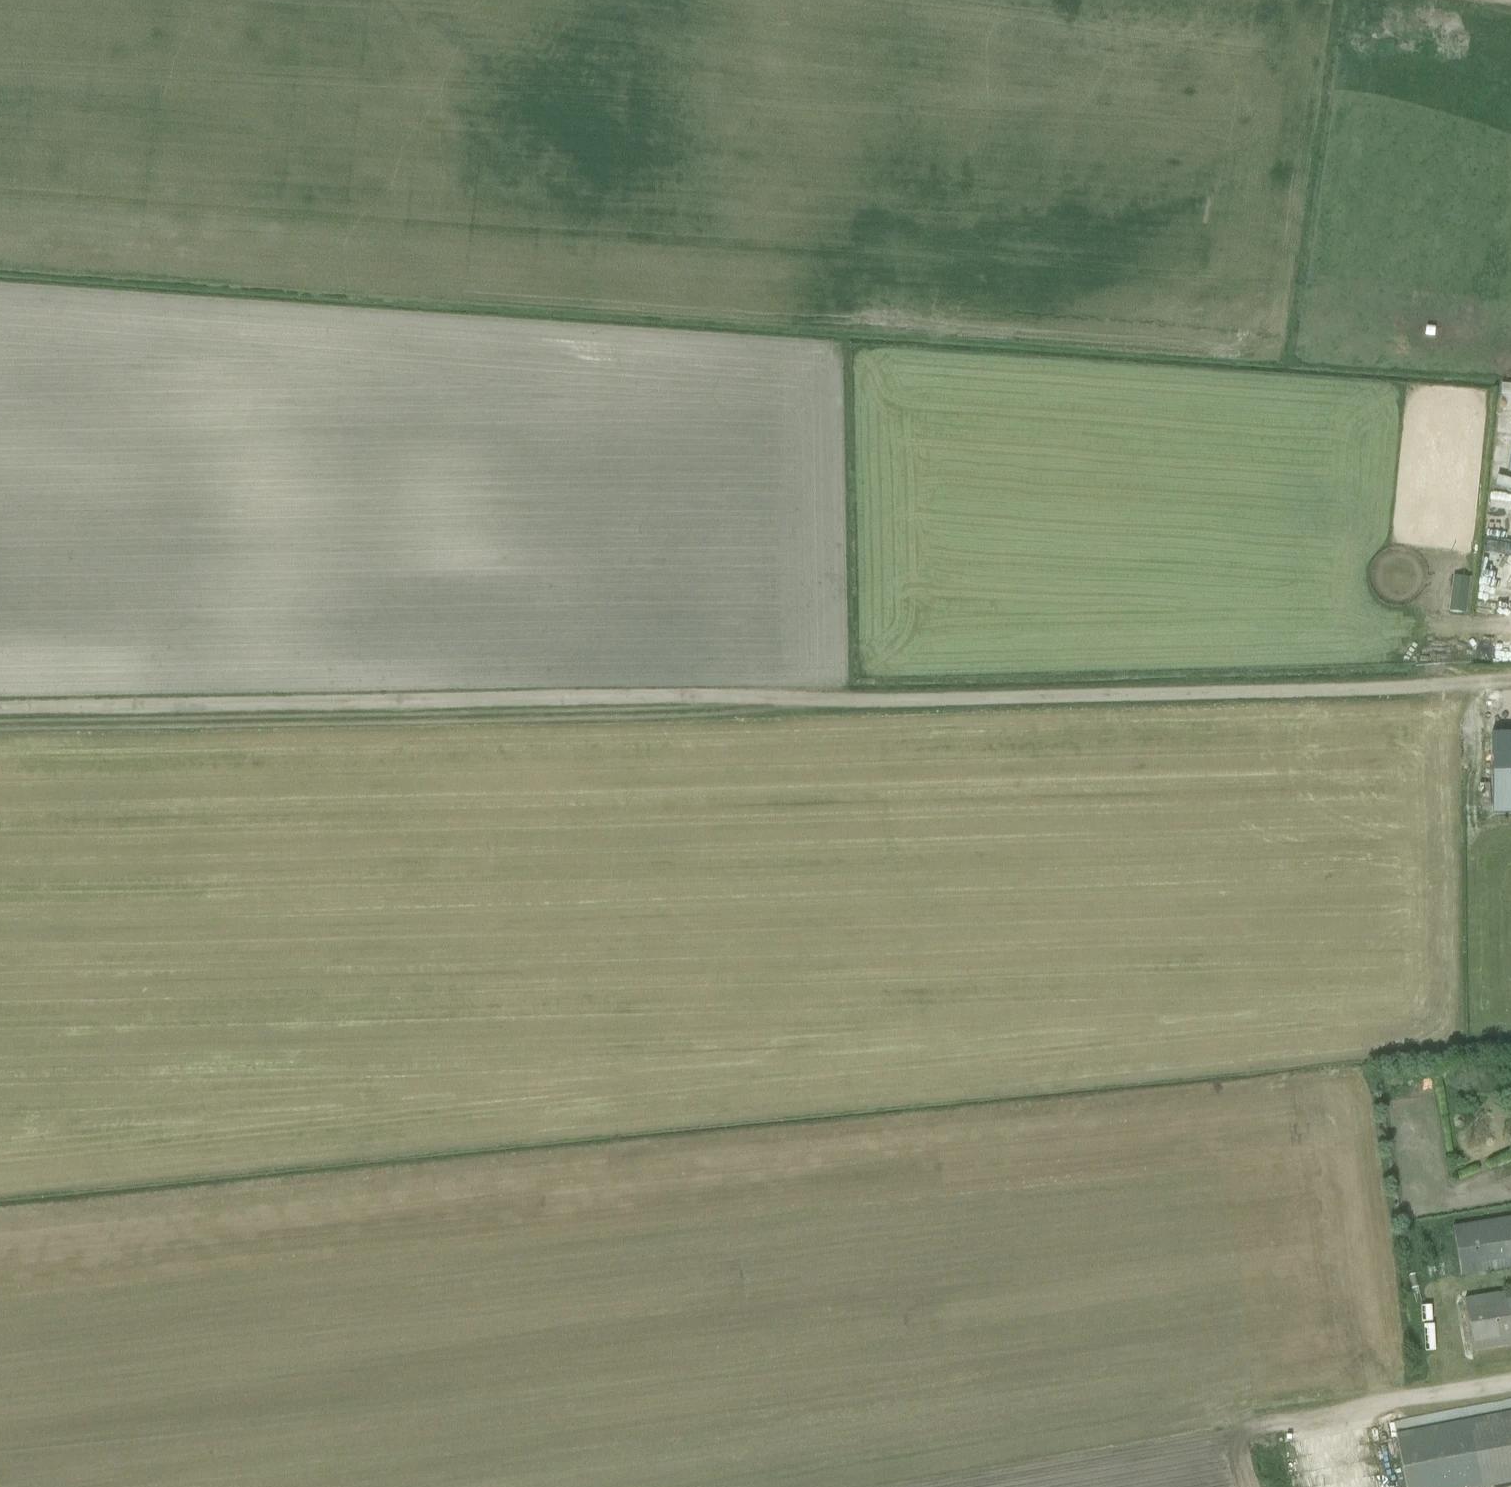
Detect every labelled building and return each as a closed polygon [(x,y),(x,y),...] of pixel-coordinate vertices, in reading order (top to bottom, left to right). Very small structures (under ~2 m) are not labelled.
[(1465,614),(1470,579),(1454,577),(1449,612),(1465,614)] [(1488,719),(1488,799),(1510,799),(1510,719),(1488,719)] [(1453,1227),(1461,1277),(1510,1269),(1510,1218),(1453,1227)] [(1465,1299),(1474,1352),(1510,1346),(1510,1292),(1465,1299)] [(1389,1423),(1405,1486),(1495,1486),(1510,1484),(1510,1400),(1389,1423)]
